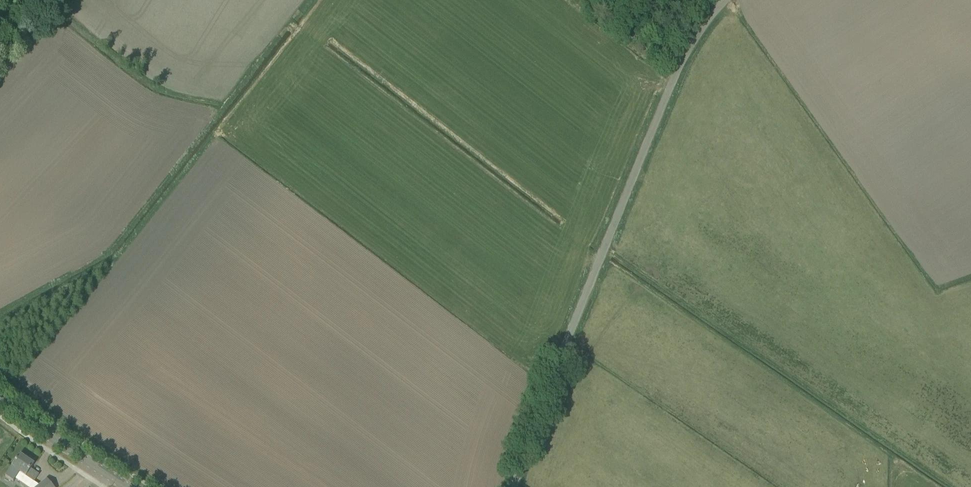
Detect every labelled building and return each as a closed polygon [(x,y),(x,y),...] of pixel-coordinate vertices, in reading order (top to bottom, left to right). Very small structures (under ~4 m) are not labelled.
[(20,455),(11,467),(12,467),(5,477),(13,482),(20,473),(34,482),(39,475),(31,469),(34,465),(20,455)]
